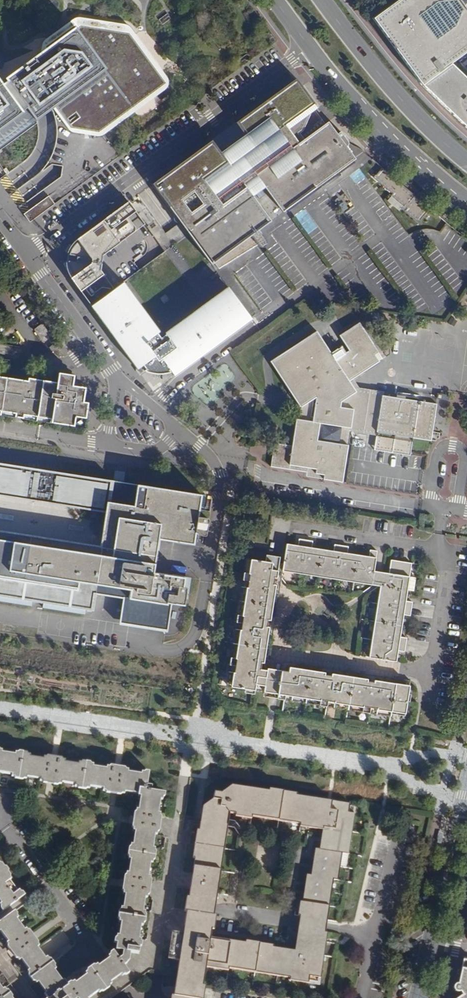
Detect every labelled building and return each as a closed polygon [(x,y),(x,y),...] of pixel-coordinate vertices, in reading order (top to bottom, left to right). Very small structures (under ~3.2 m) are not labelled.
[(451,64),(466,53),(466,0),(399,0),(374,18),(423,85),(451,64)] [(108,127),(176,77),(138,25),(108,21),(95,31),(67,26),(63,30),(31,25),(13,37),(7,69),(12,77),(7,81),(0,72),(0,124),(1,124),(3,127),(30,107),(29,105),(35,102),(43,114),(61,101),(78,124),(108,127)] [(451,64),(423,85),(466,129),(466,79),(451,64)] [(301,86),(296,78),(276,92),(295,91),(301,86)] [(229,164),(252,196),(264,187),(282,212),(354,158),(346,147),(347,145),(347,141),(340,131),(336,133),(327,121),(324,124),(314,110),(317,108),(301,86),(295,91),(276,92),(235,123),(244,135),(253,147),(229,164)] [(253,147),(244,135),(220,152),(229,164),(253,147)] [(270,221),(252,196),(229,164),(220,152),(211,140),(211,139),(152,183),(210,264),(213,262),(217,268),(256,245),(249,236),(258,230),(270,221)] [(392,175),(382,167),(373,177),(391,193),(389,195),(391,196),(405,208),(403,211),(415,221),(426,210),(427,210),(429,208),(396,180),(392,175)] [(56,203),(50,195),(24,213),(30,222),(56,203)] [(405,208),(391,196),(389,198),(403,211),(405,208)] [(142,221),(127,201),(120,206),(135,226),(135,227),(142,221)] [(135,226),(120,206),(113,211),(76,238),(78,241),(74,244),(73,246),(69,252),(69,255),(77,256),(76,261),(68,261),(68,265),(70,272),(72,276),(70,277),(78,289),(86,299),(96,291),(91,285),(104,275),(98,267),(100,266),(101,264),(101,262),(101,258),(100,257),(133,233),(135,230),(135,227),(135,226)] [(263,246),(264,245),(256,234),(259,232),(258,230),(249,236),(256,245),(258,247),(261,247),(263,246)] [(256,234),(264,245),(265,245),(265,242),(265,240),(259,232),(256,234)] [(114,289),(104,275),(91,285),(96,291),(86,299),(91,306),(114,289)] [(158,330),(122,283),(114,289),(91,306),(136,368),(141,365),(143,368),(142,369),(145,371),(149,372),(154,373),(162,373),(165,372),(168,371),(167,369),(168,369),(172,375),(249,318),(225,286),(162,332),(164,335),(159,339),(154,333),(158,330)] [(352,377),(354,380),(366,372),(380,362),(369,347),(372,345),(358,324),(341,336),(350,349),(364,368),(352,377)] [(276,444),(274,457),(273,467),(309,472),(327,474),(326,479),(344,482),(350,445),(346,444),(348,427),(378,432),(415,437),(432,440),(438,405),(384,397),(360,394),(352,393),(347,385),(354,380),(352,377),(364,368),(350,349),(336,359),(316,332),(271,363),(293,392),(297,389),(307,383),(316,396),(316,397),(313,422),(300,420),(298,420),(294,446),(279,444),(276,444)] [(17,415),(17,412),(25,413),(24,416),(53,420),(53,424),(72,427),(74,416),(84,417),(86,403),(81,402),(76,401),(68,400),(69,396),(73,396),(77,394),(79,386),(71,384),(72,375),(57,373),(56,383),(28,379),(27,384),(26,393),(19,392),(20,383),(0,380),(0,412),(17,415)] [(352,393),(360,394),(384,397),(384,393),(361,389),(354,380),(347,385),(352,393)] [(27,384),(20,383),(19,392),(26,393),(27,384)] [(316,397),(316,396),(307,383),(297,389),(295,396),(302,406),(300,420),(313,422),(316,397)] [(352,431),(377,435),(375,449),(413,455),(415,437),(378,432),(348,427),(346,444),(350,445),(352,431)] [(32,471),(34,457),(0,452),(0,466),(32,471)] [(0,466),(0,595),(19,598),(25,564),(77,572),(71,606),(93,609),(96,591),(112,594),(115,574),(120,575),(117,595),(183,605),(183,602),(187,578),(188,571),(170,568),(169,575),(156,574),(157,567),(160,549),(155,549),(157,536),(166,537),(167,527),(176,528),(174,539),(188,541),(193,542),(195,530),(197,530),(197,532),(205,533),(207,518),(208,515),(197,513),(201,488),(147,479),(145,497),(144,502),(108,497),(109,492),(110,484),(107,483),(56,475),(57,466),(38,463),(37,472),(32,471),(0,466)] [(145,497),(109,492),(108,497),(144,502),(145,497)] [(167,527),(166,537),(168,538),(174,539),(176,528),(167,527)] [(160,549),(164,550),(166,537),(157,536),(155,549),(160,549)] [(313,542),(300,540),(299,546),(288,544),(284,569),(295,571),(294,574),(308,576),(309,572),(319,574),(328,575),(328,579),(344,581),(345,578),(355,579),(365,581),(365,584),(372,585),(374,572),(377,552),(371,551),(370,556),(349,553),(349,547),(335,545),(335,551),(313,548),(313,542)] [(281,559),(267,556),(266,563),(249,560),(247,573),(243,572),(241,588),(244,588),(242,603),(240,616),(237,616),(235,630),(238,630),(236,644),(234,658),(231,658),(228,673),(232,674),(229,689),(265,695),(269,670),(266,669),(267,658),(269,658),(273,627),(275,627),(276,622),(274,622),(280,586),(277,586),(279,572),(281,559)] [(412,563),(391,560),(389,575),(382,573),(381,587),(384,587),(383,597),(379,597),(377,613),(380,613),(379,623),(378,633),(374,632),(372,648),(375,648),(374,659),(398,662),(399,651),(406,652),(408,638),(402,637),(405,615),(412,616),(414,602),(407,601),(412,563)] [(77,572),(25,564),(19,598),(71,606),(77,572)] [(161,567),(157,567),(156,574),(169,575),(170,568),(161,567)] [(372,585),(381,587),(382,573),(374,572),(372,585)] [(120,575),(115,574),(112,594),(117,595),(120,575)] [(325,671),(288,665),(287,672),(283,697),(392,714),(393,712),(401,713),(404,710),(405,703),(409,703),(412,681),(397,679),(397,682),(373,678),(373,676),(369,675),(368,677),(330,672),(331,669),(326,669),(325,671)] [(287,672),(269,670),(265,695),(283,697),(287,672)] [(409,703),(405,703),(404,710),(401,713),(393,712),(392,714),(407,716),(409,703)] [(13,773),(12,776),(26,778),(26,775),(40,777),(40,779),(46,780),(50,757),(43,756),(43,758),(29,756),(29,754),(16,751),(15,754),(1,752),(1,749),(0,749),(0,771),(13,773)] [(56,757),(50,757),(46,780),(51,781),(56,757)] [(63,759),(56,757),(51,781),(60,783),(60,780),(74,782),(74,784),(88,786),(88,784),(101,786),(101,788),(109,790),(113,766),(105,765),(104,768),(92,766),(92,763),(77,761),(77,764),(63,761),(63,759)] [(120,767),(113,766),(109,790),(116,791),(120,767)] [(128,768),(120,767),(116,791),(124,792),(124,790),(141,793),(139,808),(136,808),(135,815),(159,819),(160,811),(158,811),(160,798),(162,798),(163,791),(152,790),(149,789),(147,787),(148,784),(149,772),(144,771),(144,774),(127,771),(128,768)] [(298,794),(298,792),(268,788),(268,790),(233,784),(222,792),(216,790),(214,799),(213,809),(232,812),(238,813),(238,816),(243,817),(244,813),(254,815),(293,821),(294,817),(303,818),(302,822),(312,824),(311,828),(324,830),(329,831),(327,842),(322,841),(321,849),(316,848),(311,875),(308,874),(303,902),(301,902),(298,916),(301,916),(324,920),(325,910),(331,911),(332,905),(327,905),(332,879),(336,880),(339,881),(344,853),(348,854),(351,837),(346,837),(347,829),(352,830),(355,813),(349,812),(350,803),(332,800),(331,804),(305,800),(306,796),(298,794)] [(332,800),(306,796),(305,800),(331,804),(332,800)] [(204,806),(204,808),(213,809),(214,799),(204,806)] [(213,809),(204,808),(202,821),(230,825),(232,812),(213,809)] [(159,819),(135,815),(134,822),(158,826),(159,819)] [(202,821),(201,820),(199,829),(196,829),(192,857),(195,858),(193,866),(198,866),(195,888),(190,887),(189,896),(186,895),(184,910),(187,910),(216,915),(230,825),(202,821)] [(158,826),(134,822),(133,830),(135,830),(133,843),(131,842),(128,858),(131,858),(129,872),(126,871),(125,879),(149,883),(150,875),(148,875),(151,862),(152,862),(155,846),(153,846),(155,833),(157,834),(158,826)] [(7,872),(0,878),(0,898),(2,900),(0,902),(0,903),(4,909),(23,895),(19,889),(17,890),(9,880),(12,878),(7,872)] [(149,883),(125,879),(124,886),(148,890),(149,883)] [(148,890),(124,886),(123,893),(125,893),(123,907),(121,906),(118,922),(121,922),(119,935),(116,935),(113,949),(121,950),(121,954),(118,956),(124,964),(129,960),(130,952),(138,953),(141,939),(138,938),(141,925),(143,925),(145,910),(143,909),(145,897),(147,897),(148,890)] [(13,909),(0,919),(0,929),(1,928),(9,940),(7,942),(11,947),(31,933),(26,928),(24,929),(16,919),(18,917),(13,909)] [(187,910),(184,932),(212,937),(216,915),(187,910)] [(328,925),(329,921),(324,920),(301,916),(300,921),(298,937),(302,938),(325,942),(330,943),(332,930),(328,929),(328,925)] [(180,960),(184,932),(172,931),(168,958),(180,960)] [(212,937),(184,932),(180,960),(178,973),(197,976),(199,967),(203,968),(204,962),(214,964),(213,969),(226,971),(226,968),(291,979),(291,981),(310,984),(310,981),(324,984),(329,953),(321,952),(322,946),(325,946),(325,942),(302,938),(300,952),(299,956),(282,953),(283,949),(273,948),(274,945),(246,941),(246,943),(233,941),(232,945),(211,942),(212,937)] [(35,939),(31,933),(11,947),(15,953),(35,939)] [(233,941),(212,937),(211,942),(232,945),(233,941)] [(40,945),(35,939),(15,953),(20,959),(22,957),(35,975),(49,965),(52,962),(48,956),(45,958),(37,947),(40,945)] [(330,943),(325,942),(325,946),(322,946),(321,952),(329,953),(330,943)] [(88,970),(97,983),(101,988),(127,968),(124,964),(118,956),(115,953),(92,970),(91,968),(88,970)] [(462,960),(460,971),(455,970),(449,997),(466,997),(466,961),(462,960)] [(66,987),(49,965),(35,975),(51,997),(66,987)] [(72,993),(76,997),(78,997),(83,994),(86,997),(87,997),(98,990),(94,985),(97,983),(88,970),(85,972),(86,974),(76,982),(74,981),(66,987),(51,997),(50,997),(65,997),(72,993)] [(202,976),(197,976),(178,973),(174,997),(198,997),(202,976)] [(9,994),(10,993),(5,986),(2,989),(0,986),(0,997),(3,997),(9,994)]
